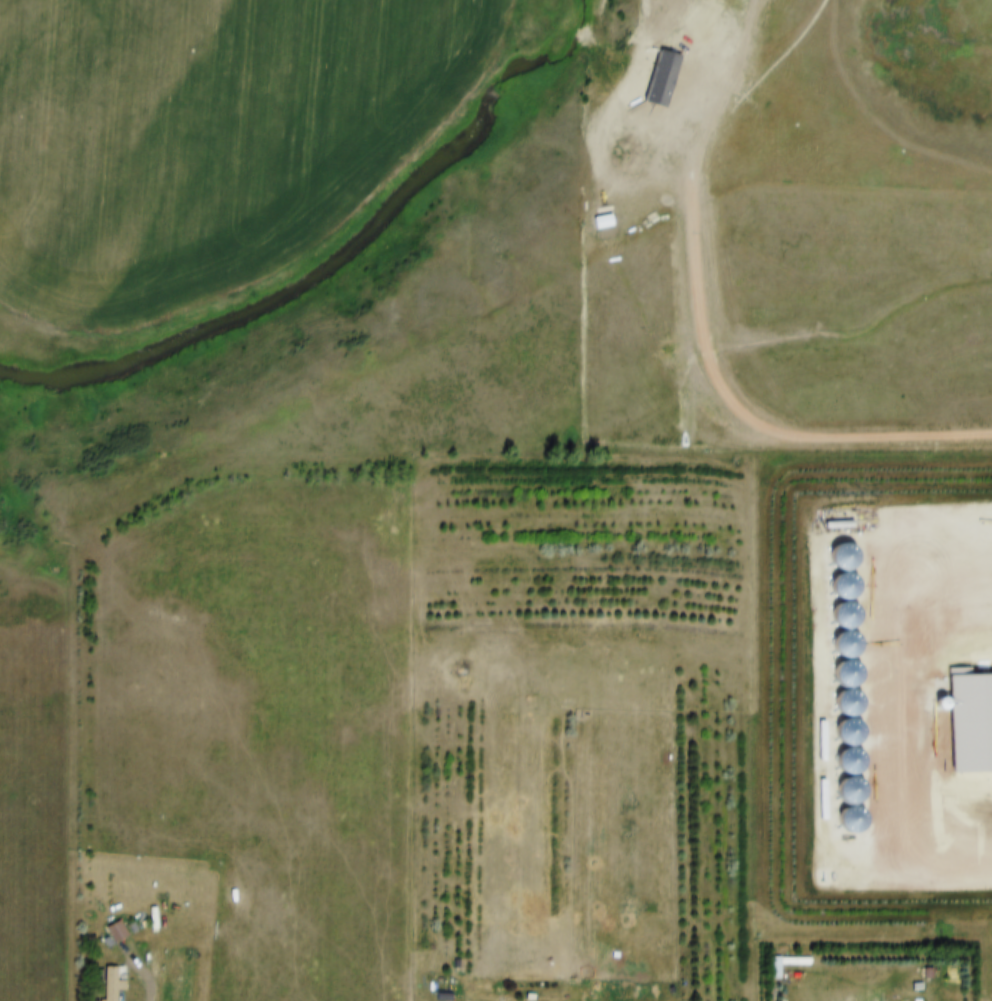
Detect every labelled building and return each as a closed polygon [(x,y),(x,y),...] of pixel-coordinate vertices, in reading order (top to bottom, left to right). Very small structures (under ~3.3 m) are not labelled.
[(132,927),(124,912),(109,919),(117,935),(132,927)] [(107,1000),(120,1000),(120,982),(127,982),(127,958),(107,958),(107,1000)]
